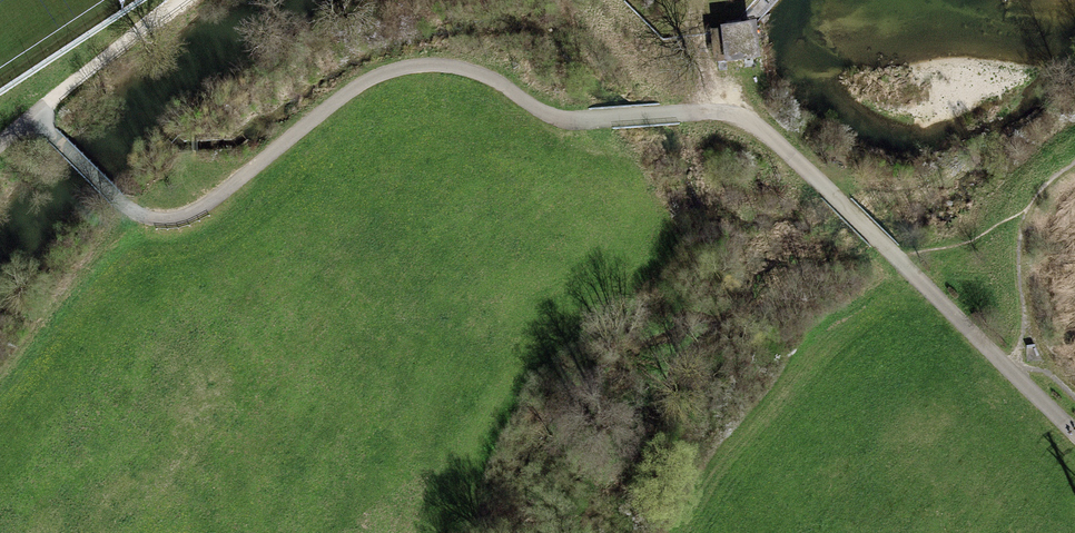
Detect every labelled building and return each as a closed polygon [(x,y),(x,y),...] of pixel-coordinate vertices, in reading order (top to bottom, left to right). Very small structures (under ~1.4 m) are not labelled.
[(752,50),(748,21),(721,25),(725,54),(752,50)]
